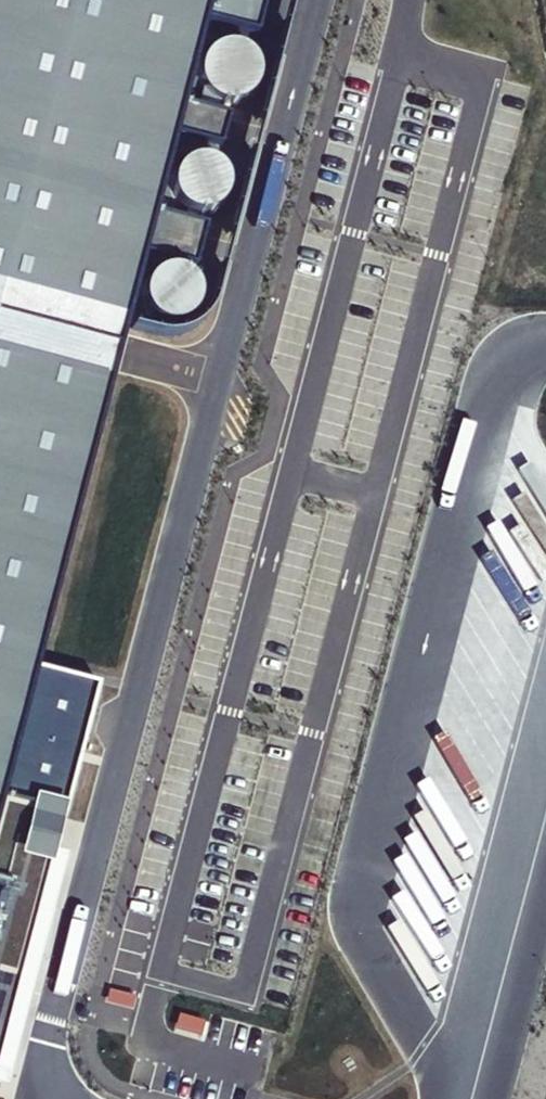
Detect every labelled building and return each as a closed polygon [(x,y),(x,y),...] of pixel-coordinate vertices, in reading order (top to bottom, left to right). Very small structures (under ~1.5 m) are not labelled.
[(1,1079),(7,1055),(1,1053),(54,852),(32,847),(42,810),(63,815),(98,682),(35,665),(143,251),(195,265),(206,223),(154,209),(174,133),(219,145),(227,115),(183,103),(204,22),(256,35),(265,0),(0,0),(0,1079),(1,1079)]
